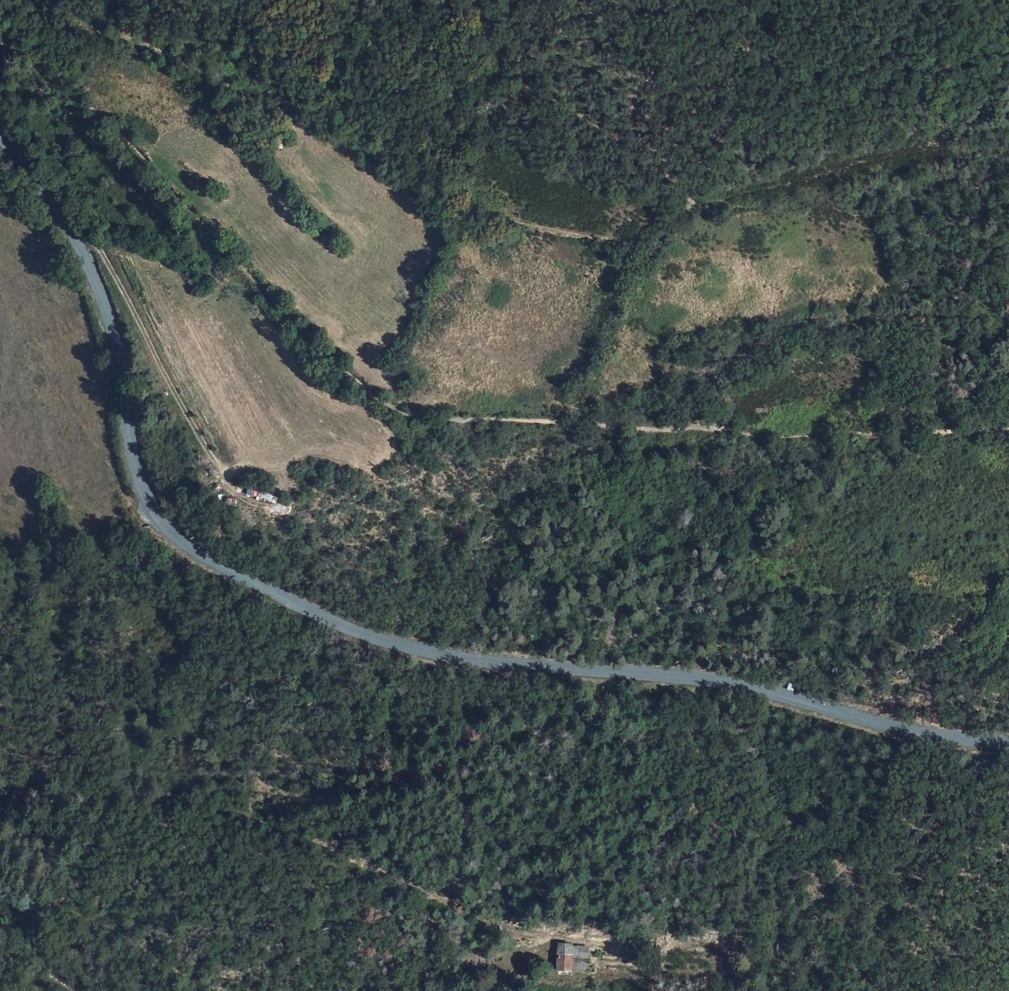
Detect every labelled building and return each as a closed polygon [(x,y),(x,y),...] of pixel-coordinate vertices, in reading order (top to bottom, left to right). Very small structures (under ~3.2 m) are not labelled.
[(577,947),(558,945),(557,955),(570,956),(569,958),(577,958),(577,947)] [(587,949),(577,947),(577,958),(578,958),(579,973),(587,973),(586,962),(586,959),(587,949)] [(556,973),(573,973),(574,968),(569,967),(569,958),(570,956),(557,955),(556,973)]
